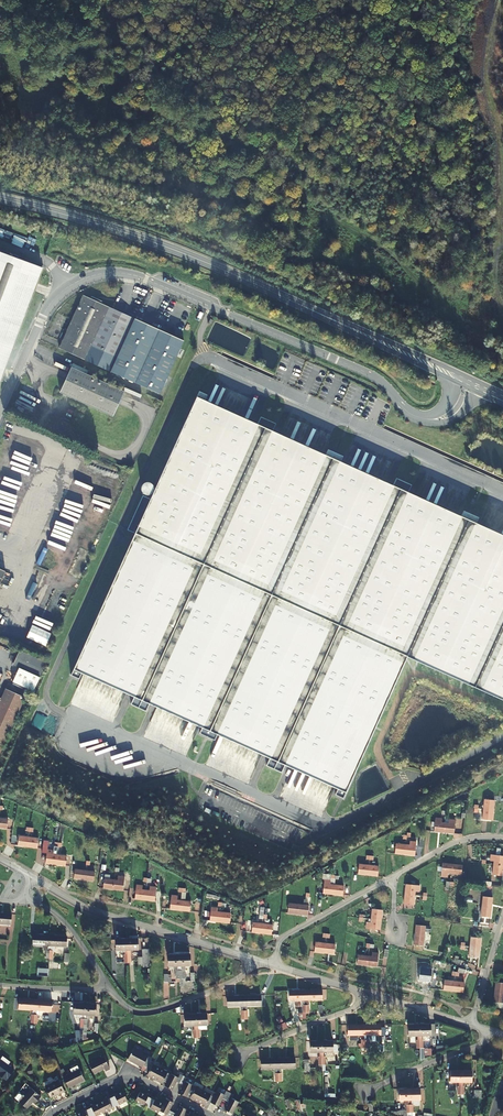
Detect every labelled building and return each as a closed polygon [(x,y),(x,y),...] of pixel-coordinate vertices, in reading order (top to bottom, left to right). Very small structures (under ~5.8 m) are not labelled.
[(42,268),(0,252),(0,376),(42,268)] [(91,298),(90,300),(82,296),(66,330),(63,329),(58,338),(62,340),(58,349),(83,361),(109,373),(133,320),(108,308),(101,304),(101,302),(91,298)] [(182,343),(133,320),(109,373),(158,395),(182,343)] [(70,368),(58,393),(111,418),(123,393),(70,368)] [(199,391),(150,499),(142,496),(127,530),(135,534),(71,675),(80,679),(82,673),(135,697),(132,705),(147,712),(150,704),(203,728),(201,733),(215,740),(218,735),(269,758),(266,766),(281,773),(285,765),(338,789),(335,794),(343,798),(407,657),(502,700),(502,535),(476,523),(478,517),(463,510),(461,516),(408,492),(411,484),(396,478),(393,485),(340,461),(342,456),(328,449),(325,454),(272,431),(276,423),(261,416),(257,424),(204,400),(207,395),(199,391)] [(320,434),(321,431),(291,418),(287,428),(284,434),(302,442),(303,440),(306,442),(307,439),(311,441),(314,435),(316,436),(318,433),(320,434)] [(151,484),(147,483),(146,483),(143,484),(141,486),(141,491),(142,493),(144,494),(146,495),(148,495),(152,493),(153,491),(154,488),(151,484)] [(52,625),(55,618),(41,612),(38,619),(52,625)] [(26,638),(46,646),(51,633),(32,625),(26,638)] [(24,670),(31,655),(17,649),(10,664),(24,670)] [(23,696),(4,688),(0,696),(0,748),(23,696)] [(484,810),(493,810),(494,800),(485,799),(484,810)] [(493,810),(484,810),(483,814),(481,814),(481,812),(478,812),(477,819),(492,820),(493,810)] [(7,829),(8,819),(0,818),(0,828),(7,829)] [(444,833),(445,823),(435,822),(434,831),(444,833)] [(445,823),(444,833),(454,834),(455,824),(445,823)] [(59,838),(55,837),(54,846),(62,847),(62,831),(59,831),(59,838)] [(28,847),(29,837),(19,835),(18,845),(28,847)] [(38,838),(29,837),(28,847),(37,848),(38,838)] [(405,845),(404,854),(414,855),(415,842),(410,841),(409,845),(405,845)] [(394,853),(404,854),(405,845),(396,844),(394,853)] [(56,864),(57,854),(47,853),(46,863),(56,864)] [(66,856),(57,854),(56,864),(65,865),(66,856)] [(502,866),(502,865),(502,856),(495,855),(493,865),(502,866)] [(451,873),(452,864),(443,863),(441,873),(451,873)] [(368,875),(369,865),(359,864),(358,874),(368,875)] [(452,864),(451,873),(461,875),(462,865),(452,864)] [(369,865),(368,875),(377,876),(379,866),(369,865)] [(502,866),(493,865),(492,875),(502,876),(502,866)] [(84,880),(85,870),(75,869),(74,878),(84,880)] [(85,870),(84,880),(93,881),(94,871),(85,870)] [(113,889),(114,879),(105,878),(103,888),(113,889)] [(114,879),(113,889),(122,891),(124,881),(114,879)] [(332,894),(333,885),(324,884),(323,893),(332,894)] [(404,894),(414,895),(415,885),(405,884),(404,894)] [(333,885),(332,894),(343,895),(344,886),(333,885)] [(145,900),(146,891),(136,889),(134,899),(145,900)] [(155,892),(146,891),(145,900),(154,901),(155,892)] [(414,895),(404,894),(403,904),(413,905),(414,895)] [(481,907),(491,908),(492,898),(483,896),(481,907)] [(179,910),(180,901),(171,899),(169,909),(179,910)] [(190,902),(180,901),(179,910),(189,912),(190,902)] [(297,914),(298,904),(288,903),(287,912),(297,914)] [(298,904),(297,914),(307,915),(308,905),(298,904)] [(491,908),(481,907),(480,916),(490,918),(491,908)] [(371,919),(381,920),(382,910),(372,909),(371,919)] [(219,922),(221,913),(211,912),(210,921),(219,922)] [(10,924),(11,914),(0,913),(0,923),(10,924)] [(221,913),(219,922),(229,923),(231,914),(221,913)] [(381,920),(371,919),(370,929),(380,930),(381,920)] [(261,934),(262,924),(252,923),(251,932),(261,934)] [(262,924),(261,934),(271,935),(272,925),(262,924)] [(415,935),(424,936),(425,926),(416,925),(415,935)] [(49,958),(50,935),(33,934),(33,944),(43,945),(43,950),(45,950),(45,958),(49,958)] [(50,935),(49,958),(51,958),(52,950),(50,950),(51,945),(65,946),(66,937),(50,935)] [(424,936),(415,935),(414,945),(423,945),(424,936)] [(470,947),(479,948),(481,938),(472,937),(470,947)] [(127,962),(126,938),(115,938),(115,949),(125,949),(125,954),(123,954),(123,962),(127,962)] [(126,938),(127,962),(130,962),(130,960),(132,960),(131,949),(137,949),(137,938),(126,938)] [(324,953),(325,943),(315,942),(314,952),(324,953)] [(325,943),(324,953),(334,954),(335,945),(325,943)] [(479,948),(470,947),(469,957),(478,958),(479,948)] [(179,978),(178,954),(168,954),(168,966),(177,965),(177,971),(176,971),(176,978),(179,978)] [(178,954),(179,978),(183,978),(183,970),(181,970),(181,965),(190,965),(190,954),(178,954)] [(366,965),(368,956),(358,955),(357,964),(366,965)] [(368,956),(366,965),(377,966),(378,957),(368,956)] [(36,975),(48,975),(48,968),(36,967),(36,975)] [(453,991),(454,982),(444,980),(444,990),(453,991)] [(454,982),(453,991),(463,992),(464,982),(454,982)] [(502,993),(502,983),(496,982),(494,992),(502,993)] [(305,990),(306,1013),(309,1013),(309,1005),(307,1005),(307,1000),(322,1000),(321,989),(305,990)] [(306,1013),(305,990),(289,991),(289,1001),(303,1000),(303,1005),(302,1005),(302,1013),(306,1013)] [(494,992),(493,1002),(502,1003),(502,1000),(502,993),(494,992)] [(244,1019),(244,996),(227,996),(227,1006),(242,1006),(242,1011),(240,1011),(240,1019),(244,1019)] [(244,996),(244,1019),(247,1019),(247,1011),(246,1011),(246,1006),(261,1006),(261,996),(244,996)] [(34,1023),(35,1000),(18,999),(17,1009),(32,1010),(32,1015),(30,1014),(30,1023),(34,1023)] [(35,1000),(34,1023),(36,1023),(37,1015),(36,1015),(36,1010),(51,1011),(52,1001),(35,1000)] [(83,1027),(85,1004),(74,1003),(73,1014),(81,1014),(81,1019),(80,1019),(79,1027),(83,1027)] [(85,1004),(83,1027),(86,1027),(87,1020),(85,1020),(86,1014),(94,1015),(95,1004),(85,1004)] [(196,1038),(195,1014),(184,1014),(184,1025),(193,1025),(193,1030),(192,1030),(193,1038),(196,1038)] [(195,1014),(196,1038),(199,1038),(199,1030),(197,1030),(197,1025),(207,1025),(206,1014),(195,1014)] [(420,1047),(419,1024),(408,1024),(408,1036),(417,1036),(418,1041),(416,1041),(416,1047),(420,1047)] [(419,1024),(420,1047),(423,1047),(423,1040),(421,1040),(421,1035),(430,1035),(430,1024),(419,1024)] [(364,1048),(363,1025),(347,1025),(347,1035),(361,1035),(361,1040),(361,1048),(364,1048)] [(363,1025),(364,1048),(367,1048),(367,1040),(366,1040),(366,1035),(380,1035),(380,1025),(363,1025)] [(321,1065),(321,1040),(310,1040),(311,1051),(319,1051),(319,1057),(318,1057),(318,1065),(321,1065)] [(321,1040),(321,1065),(325,1065),(325,1057),(323,1057),(323,1051),(332,1051),(332,1040),(321,1040)] [(149,1063),(151,1058),(133,1049),(127,1060),(142,1068),(142,1069),(145,1071),(149,1063)] [(180,1058),(186,1062),(190,1055),(184,1051),(180,1058)] [(0,1074),(0,1075),(0,1077),(5,1081),(7,1079),(13,1071),(7,1066),(9,1063),(2,1057),(0,1059),(0,1074)] [(110,1070),(104,1058),(89,1065),(93,1074),(104,1069),(105,1072),(110,1070)] [(278,1082),(278,1058),(261,1058),(261,1068),(276,1068),(276,1073),(275,1073),(275,1082),(278,1082)] [(278,1058),(278,1082),(281,1082),(281,1073),(280,1073),(280,1068),(294,1068),(294,1058),(278,1058)] [(232,1114),(238,1103),(231,1099),(233,1096),(225,1092),(224,1095),(216,1091),(213,1097),(210,1095),(196,1087),(195,1088),(191,1086),(192,1085),(184,1081),(186,1077),(179,1074),(177,1077),(170,1073),(167,1072),(167,1071),(153,1064),(152,1064),(149,1063),(145,1071),(148,1072),(146,1075),(161,1083),(162,1080),(166,1082),(164,1085),(172,1089),(175,1081),(182,1084),(178,1092),(186,1096),(187,1093),(190,1095),(190,1096),(189,1097),(190,1097),(205,1105),(205,1104),(206,1103),(209,1105),(210,1103),(217,1107),(221,1099),(228,1103),(225,1111),(232,1114)] [(79,1070),(63,1078),(68,1089),(84,1081),(79,1070)] [(460,1094),(461,1070),(450,1070),(450,1081),(458,1081),(458,1087),(457,1087),(457,1094),(460,1094)] [(461,1070),(460,1094),(464,1094),(464,1087),(463,1087),(463,1081),(472,1081),(472,1070),(461,1070)] [(45,1088),(50,1098),(64,1092),(59,1081),(45,1088)] [(324,1097),(335,1097),(335,1093),(329,1093),(329,1083),(325,1083),(324,1097)] [(23,1092),(25,1094),(31,1088),(28,1086),(23,1092)] [(34,1099),(36,1101),(40,1097),(31,1088),(25,1094),(19,1102),(26,1108),(32,1102),(34,1099)] [(409,1089),(409,1111),(412,1111),(412,1105),(411,1105),(411,1100),(420,1100),(420,1088),(409,1089)] [(409,1111),(409,1089),(398,1089),(398,1099),(407,1099),(407,1105),(406,1105),(406,1111),(409,1111)] [(127,1100),(123,1091),(114,1095),(114,1094),(110,1096),(107,1098),(107,1099),(99,1103),(91,1107),(91,1106),(87,1108),(84,1109),(84,1110),(76,1114),(77,1115),(95,1115),(104,1112),(115,1106),(127,1100)] [(147,1107),(158,1113),(160,1110),(163,1104),(155,1100),(156,1099),(152,1097),(148,1095),(148,1096),(140,1092),(135,1101),(147,1107)] [(160,1110),(167,1114),(166,1115),(197,1115),(190,1113),(189,1114),(186,1113),(187,1110),(180,1106),(176,1113),(169,1110),(173,1102),(166,1099),(163,1104),(160,1110)] [(297,1100),(294,1101),(298,1110),(306,1107),(304,1103),(300,1105),(297,1100)]
